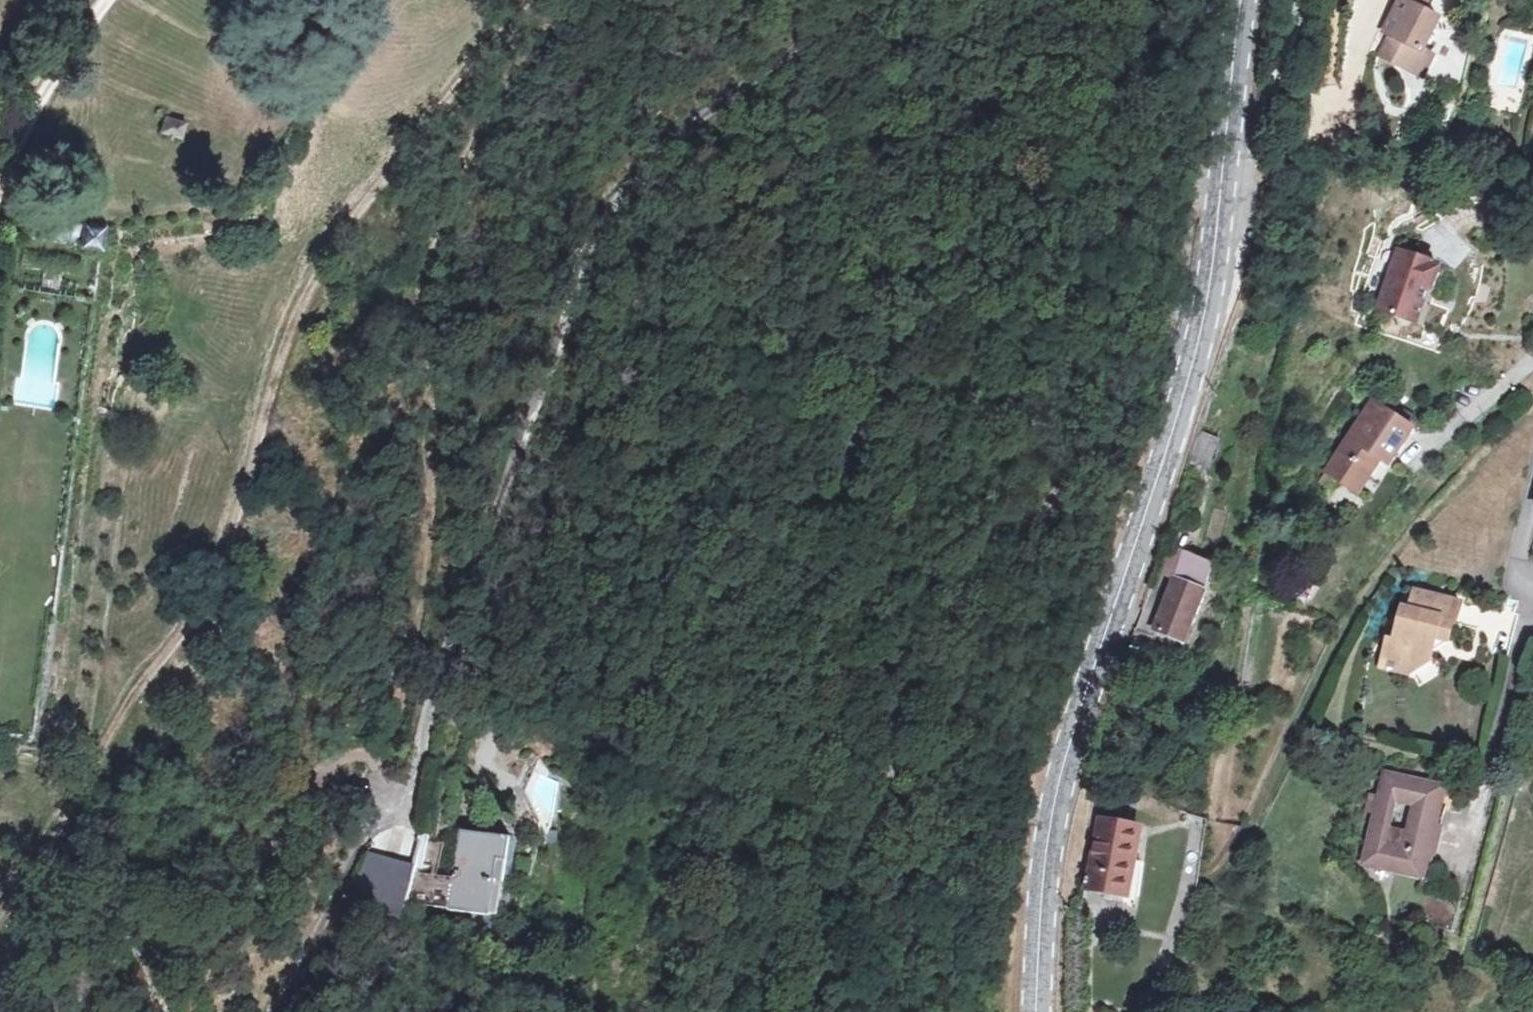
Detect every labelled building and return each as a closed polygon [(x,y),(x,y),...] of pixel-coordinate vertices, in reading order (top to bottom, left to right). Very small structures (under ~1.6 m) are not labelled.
[(1417,55),(1435,21),(1419,11),(1425,0),(1396,0),(1397,1),(1388,20),(1393,25),(1375,60),(1416,82),(1427,61),(1417,55)] [(165,114),(158,133),(179,144),(188,126),(165,114)] [(84,246),(103,250),(106,227),(86,224),(84,246)] [(1398,254),(1378,313),(1415,326),(1427,293),(1434,289),(1438,276),(1435,270),(1436,267),(1398,254)] [(1427,293),(1415,326),(1420,328),(1434,289),(1427,293)] [(1410,431),(1367,402),(1355,420),(1322,471),(1353,492),(1375,458),(1386,466),(1410,431)] [(1190,460),(1210,469),(1223,442),(1203,433),(1190,460)] [(1364,499),(1386,466),(1375,458),(1353,492),(1364,499)] [(1161,611),(1154,609),(1148,629),(1156,631),(1155,636),(1173,641),(1178,624),(1192,627),(1202,593),(1169,583),(1161,611)] [(1412,617),(1410,617),(1408,617),(1405,618),(1403,619),(1403,621),(1402,623),(1403,625),(1403,626),(1404,627),(1407,629),(1402,651),(1389,648),(1383,675),(1401,680),(1404,677),(1414,679),(1432,669),(1439,645),(1450,648),(1455,630),(1458,631),(1463,611),(1416,600),(1412,617)] [(1425,883),(1430,860),(1426,858),(1432,830),(1434,816),(1437,816),(1441,793),(1384,782),(1380,803),(1399,807),(1414,809),(1409,834),(1394,831),(1375,827),(1366,871),(1425,883)] [(1375,827),(1394,831),(1399,807),(1380,803),(1375,827)] [(1090,895),(1127,902),(1140,834),(1103,827),(1090,895)] [(496,917),(503,861),(512,862),(515,837),(462,830),(451,911),(496,917)] [(1439,831),(1432,830),(1426,858),(1430,860),(1434,860),(1439,831)] [(436,868),(440,844),(423,841),(418,864),(436,868)] [(352,898),(403,925),(419,894),(383,876),(381,881),(365,872),(352,898)] [(1455,910),(1423,903),(1416,933),(1448,941),(1455,910)]
